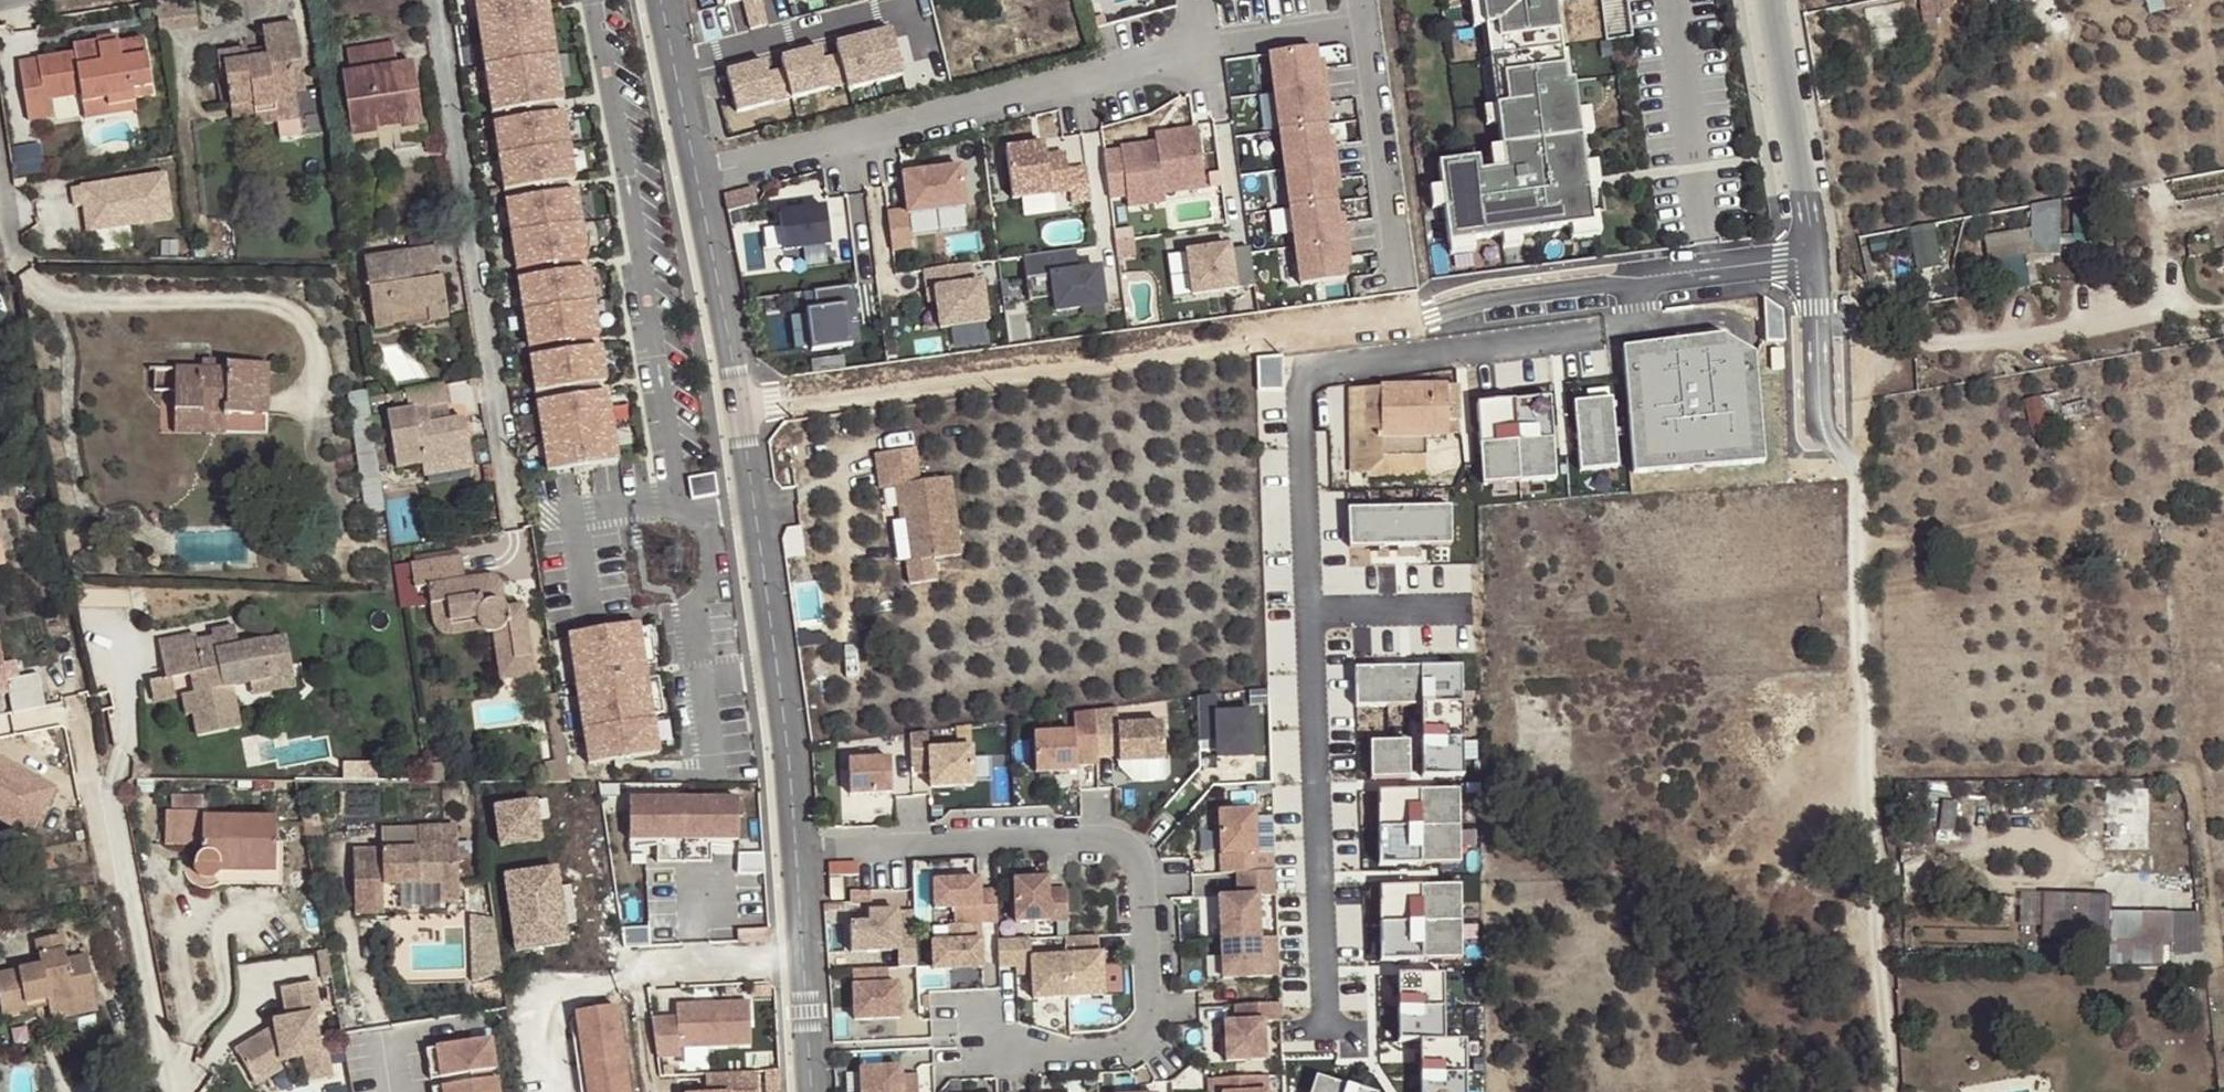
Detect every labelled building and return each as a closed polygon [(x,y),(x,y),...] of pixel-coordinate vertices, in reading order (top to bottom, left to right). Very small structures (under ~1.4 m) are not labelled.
[(545,466),(617,456),(547,0),(475,0),(545,466)] [(719,10),(738,6),(745,35),(762,31),(754,2),(760,0),(716,0),(719,10)] [(1489,148),(1436,157),(1449,232),(1592,211),(1561,0),(1469,0),(1489,148)] [(1605,36),(1631,34),(1629,0),(1603,0),(1605,36)] [(276,108),(295,105),(294,93),(289,65),(299,64),(293,23),(263,28),(266,49),(267,56),(247,58),(246,52),(245,49),(217,52),(218,63),(223,63),(231,108),(252,105),(255,116),(277,113),(276,108)] [(98,37),(98,43),(100,47),(117,44),(115,36),(98,37)] [(887,37),(833,51),(836,63),(844,92),(845,97),(899,83),(887,37)] [(1315,40),(1268,47),(1298,281),(1347,275),(1315,40)] [(80,95),(82,103),(107,99),(108,106),(134,101),(133,91),(149,88),(141,41),(117,44),(100,47),(98,43),(74,46),(75,54),(19,62),(29,120),(48,116),(46,99),(80,95)] [(342,73),(353,132),(376,128),(374,120),(398,117),(399,125),(419,122),(411,63),(393,66),(390,44),(348,50),(352,72),(342,73)] [(266,49),(246,52),(247,58),(267,56),(266,49)] [(816,56),(778,66),(781,77),(788,106),(844,92),(836,63),(819,67),(816,56)] [(289,65),(294,93),(304,91),(299,64),(289,65)] [(761,70),(723,80),(734,120),(788,106),(781,77),(764,81),(761,70)] [(133,91),(134,101),(151,98),(149,88),(133,91)] [(107,99),(82,103),(85,119),(135,111),(134,101),(108,106),(107,99)] [(232,119),(255,116),(252,105),(231,108),(232,119)] [(255,116),(256,126),(297,118),(295,105),(276,108),(277,113),(255,116)] [(374,120),(376,128),(399,125),(398,117),(374,120)] [(1155,142),(1121,148),(1129,208),(1164,204),(1162,187),(1207,182),(1197,118),(1156,124),(1155,142)] [(1041,135),(1007,139),(1011,193),(1091,187),(1086,161),(1069,164),(1066,151),(1046,153),(1041,135)] [(962,158),(901,166),(905,211),(967,201),(962,158)] [(97,229),(170,219),(163,174),(70,188),(73,207),(82,205),(85,224),(96,222),(97,229)] [(822,190),(777,196),(785,249),(832,244),(822,190)] [(1170,224),(1214,221),(1212,190),(1168,193),(1170,224)] [(97,229),(96,222),(85,224),(86,232),(97,229)] [(1911,237),(1915,262),(1928,260),(1929,268),(1940,266),(1934,232),(1911,237)] [(1228,238),(1185,244),(1189,289),(1235,283),(1228,238)] [(431,269),(439,269),(436,249),(365,258),(375,328),(391,327),(391,314),(427,309),(428,322),(446,319),(440,278),(433,280),(431,269)] [(1099,256),(1047,263),(1051,305),(1106,302),(1099,256)] [(2030,285),(2026,263),(2024,258),(1989,264),(1994,292),(2030,285)] [(1928,260),(1915,262),(1917,270),(1929,268),(1928,260)] [(2035,263),(2032,263),(2026,263),(2030,285),(2038,284),(2035,263)] [(440,278),(439,269),(431,269),(433,280),(440,278)] [(982,273),(932,279),(937,328),(987,323),(982,273)] [(843,297),(803,303),(803,315),(785,318),(790,347),(851,339),(843,297)] [(1623,372),(1632,473),(1685,469),(1684,458),(1727,454),(1728,465),(1763,463),(1756,390),(1745,391),(1741,346),(1721,335),(1632,346),(1634,371),(1623,372)] [(1621,348),(1623,372),(1634,371),(1632,346),(1621,348)] [(1753,353),(1741,346),(1745,391),(1756,390),(1753,353)] [(1785,347),(1771,347),(1772,370),(1786,370),(1785,347)] [(201,360),(200,371),(213,372),(214,361),(201,360)] [(200,371),(155,371),(154,390),(174,391),(173,408),(214,409),(266,408),(267,367),(226,365),(226,371),(213,372),(200,371)] [(445,405),(441,384),(403,390),(406,410),(387,412),(396,468),(419,465),(419,467),(467,460),(460,417),(428,422),(425,408),(445,405)] [(2062,393),(2024,400),(2032,434),(2048,433),(2047,428),(2064,425),(2063,419),(2091,413),(2089,400),(2099,400),(2097,386),(2062,393)] [(1374,425),(1349,426),(1350,471),(1367,471),(1378,462),(1378,456),(1423,455),(1423,442),(1443,441),(1442,421),(1457,421),(1457,408),(1457,387),(1373,389),(1374,425)] [(1465,387),(1457,387),(1457,408),(1465,408),(1465,387)] [(1348,390),(1349,426),(1374,425),(1373,389),(1348,390)] [(348,396),(350,408),(369,409),(368,396),(367,392),(348,396)] [(1548,398),(1475,403),(1481,484),(1554,479),(1548,398)] [(1610,399),(1572,403),(1578,471),(1616,467),(1610,399)] [(266,434),(266,416),(266,408),(214,409),(173,408),(173,434),(266,434)] [(1378,462),(1367,471),(1443,469),(1443,441),(1423,442),(1423,455),(1378,456),(1378,462)] [(904,452),(865,456),(868,490),(895,488),(897,509),(903,509),(905,521),(910,561),(902,561),(904,584),(932,582),(930,559),(957,557),(949,480),(908,485),(904,452)] [(1685,469),(1728,465),(1727,454),(1684,458),(1685,469)] [(469,470),(467,460),(419,467),(421,478),(469,470)] [(379,469),(359,471),(366,512),(385,510),(379,469)] [(1476,485),(1476,472),(1462,472),(1464,481),(1471,486),(1476,485)] [(1449,507),(1346,509),(1347,547),(1449,545),(1449,507)] [(903,509),(897,509),(898,522),(905,521),(903,509)] [(460,558),(410,565),(414,587),(429,585),(431,604),(446,602),(448,622),(476,619),(477,624),(479,627),(481,630),(484,631),(488,632),(492,634),(494,643),(500,643),(502,657),(496,657),(500,680),(532,675),(522,604),(504,607),(503,601),(496,602),(494,591),(501,590),(501,587),(500,583),(498,581),(496,579),(495,578),(493,577),(491,576),(487,577),(463,580),(460,558)] [(496,602),(503,601),(501,590),(494,591),(496,602)] [(476,619),(448,622),(446,602),(431,604),(434,623),(435,626),(436,628),(439,631),(442,632),(446,634),(481,630),(479,627),(477,624),(476,619)] [(40,637),(52,635),(48,615),(37,618),(40,637)] [(638,617),(568,632),(589,758),(659,747),(638,617)] [(211,631),(212,638),(234,634),(232,627),(211,631)] [(166,678),(170,677),(189,674),(193,695),(196,712),(192,714),(196,734),(239,726),(231,686),(249,683),(291,675),(283,637),(237,646),(234,634),(212,638),(195,641),(194,634),(159,640),(166,678)] [(6,692),(4,680),(18,677),(14,662),(5,662),(0,643),(0,694),(6,692)] [(496,657),(502,657),(500,643),(494,643),(496,657)] [(1462,777),(1459,667),(1353,668),(1354,707),(1419,706),(1420,778),(1462,777)] [(291,675),(249,683),(252,695),(293,686),(291,675)] [(13,712),(43,707),(38,676),(7,682),(13,712)] [(174,699),(170,677),(166,678),(150,682),(154,702),(174,699)] [(196,712),(193,695),(182,697),(185,714),(192,714),(196,712)] [(1197,698),(1198,742),(1216,742),(1217,758),(1253,757),(1252,715),(1215,716),(1214,696),(1197,698)] [(1094,712),(1096,758),(1118,757),(1119,764),(1164,762),(1162,725),(1117,727),(1116,709),(1094,712)] [(1094,712),(1073,715),(1074,734),(1033,736),(1035,775),(1076,773),(1076,766),(1096,765),(1096,758),(1094,712)] [(929,752),(928,734),(909,736),(911,769),(929,769),(930,790),(973,788),(971,750),(929,752)] [(1407,739),(1371,740),(1372,778),(1408,778),(1407,739)] [(886,750),(841,753),(844,791),(890,791),(886,750)] [(30,830),(53,785),(0,754),(0,815),(30,830)] [(1377,791),(1378,865),(1458,864),(1457,789),(1377,791)] [(734,792),(629,793),(628,835),(736,836),(734,792)] [(546,798),(494,806),(500,845),(541,839),(538,818),(549,816),(546,798)] [(1958,803),(1944,802),(1940,831),(1954,833),(1958,803)] [(1217,812),(1219,874),(1235,873),(1273,871),(1272,853),(1255,853),(1254,811),(1217,812)] [(183,844),(184,813),(167,813),(166,843),(183,844)] [(203,813),(184,813),(183,844),(201,845),(202,819),(203,813)] [(274,820),(202,819),(201,845),(202,853),(198,858),(196,860),(195,863),(195,865),(195,868),(195,872),(197,875),(200,877),(204,878),(208,878),(212,877),(215,875),(218,871),(220,872),(280,872),(280,846),(273,845),(274,820)] [(457,900),(458,827),(419,826),(418,848),(353,847),(352,909),(381,910),(381,882),(439,882),(438,900),(449,899),(457,900)] [(826,864),(827,877),(856,875),(856,864),(826,864)] [(557,867),(505,874),(516,949),(568,941),(565,922),(576,920),(571,884),(560,886),(557,867)] [(1045,870),(1008,871),(1010,922),(1069,921),(1066,885),(1050,886),(1045,870)] [(1256,897),(1274,896),(1273,871),(1235,873),(1236,897),(1217,898),(1219,940),(1258,938),(1256,897)] [(280,885),(280,872),(220,872),(219,884),(280,885)] [(841,879),(830,879),(831,900),(842,900),(841,879)] [(997,923),(995,890),(979,891),(978,880),(932,882),(933,909),(953,908),(954,925),(971,924),(997,923)] [(387,886),(388,908),(403,908),(402,885),(387,886)] [(1458,886),(1379,887),(1380,961),(1460,960),(1458,886)] [(2064,897),(2049,896),(2049,912),(2062,911),(2064,897)] [(457,900),(449,899),(449,910),(463,910),(463,900),(457,900)] [(914,927),(913,912),(897,913),(897,912),(868,912),(868,924),(849,925),(850,952),(897,950),(898,967),(916,967),(914,927)] [(472,926),(472,981),(503,976),(501,965),(495,922),(472,926)] [(972,941),(971,924),(954,925),(948,925),(949,942),(931,943),(932,970),(982,968),(981,941),(972,941)] [(1064,936),(1068,996),(1103,995),(1101,954),(1099,954),(1098,935),(1069,936),(1064,936)] [(1025,936),(998,936),(1001,996),(1060,993),(1059,948),(1029,951),(1025,936)] [(1220,979),(1277,976),(1276,937),(1258,938),(1219,940),(1220,979)] [(26,1009),(24,1003),(46,998),(48,1006),(93,996),(86,955),(64,959),(60,938),(34,941),(40,966),(0,974),(0,1013),(26,1009)] [(888,985),(887,968),(852,970),(854,1020),(899,1018),(898,985),(888,985)] [(1387,976),(1389,1070),(1418,1069),(1418,1091),(1465,1091),(1464,1041),(1443,1041),(1441,975),(1387,976)] [(319,1016),(314,984),(280,991),(286,1021),(272,1024),(273,1028),(275,1032),(261,1040),(259,1037),(235,1051),(246,1070),(272,1055),(277,1065),(302,1059),(320,1056),(319,1051),(312,1017),(319,1016)] [(95,1009),(93,996),(48,1006),(49,1017),(95,1009)] [(671,1013),(649,1016),(653,1061),(681,1059),(680,1044),(753,1042),(749,996),(671,999),(671,1013)] [(24,1003),(26,1009),(48,1006),(46,998),(24,1003)] [(569,1009),(583,1091),(629,1091),(614,1001),(569,1009)] [(1278,1004),(1233,1006),(1234,1023),(1223,1023),(1224,1061),(1263,1060),(1261,1022),(1279,1021),(1278,1004)] [(275,1032),(273,1028),(259,1037),(261,1040),(275,1032)] [(470,1074),(495,1070),(491,1041),(437,1048),(442,1078),(470,1074)] [(431,1080),(442,1078),(437,1048),(426,1050),(431,1080)] [(331,1079),(326,1050),(319,1051),(320,1056),(302,1059),(307,1083),(331,1079)] [(246,1070),(256,1088),(282,1073),(277,1065),(272,1055),(246,1070)] [(900,1067),(860,1070),(861,1091),(901,1091),(900,1067)] [(472,1083),(497,1078),(495,1070),(470,1074),(472,1083)] [(682,1089),(682,1091),(759,1091),(756,1071),(708,1072),(709,1086),(682,1089)] [(1265,1076),(1210,1079),(1210,1091),(1266,1091),(1265,1076)] [(1315,1076),(1309,1091),(1362,1091),(1315,1076)] [(497,1078),(472,1083),(443,1087),(444,1091),(499,1091),(497,1078)]
